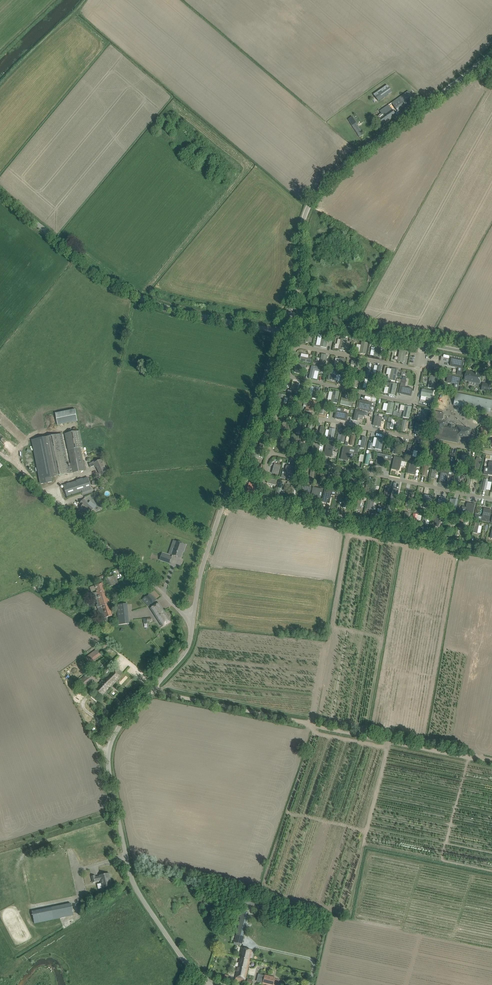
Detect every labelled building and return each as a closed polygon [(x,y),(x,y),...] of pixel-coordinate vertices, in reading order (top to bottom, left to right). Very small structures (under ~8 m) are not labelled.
[(375,103),(395,89),(390,82),(387,85),(385,83),(371,93),(372,95),(370,96),(375,103)] [(416,102),(413,98),(408,90),(379,111),(382,115),(378,118),(383,125),(416,102)] [(356,123),(352,125),(357,133),(359,137),(360,137),(364,134),(361,130),(356,123)] [(328,337),(322,335),(320,346),(326,347),(328,337)] [(347,339),(341,337),(338,349),(345,350),(347,339)] [(368,344),(361,342),(359,354),(366,355),(368,344)] [(379,358),(382,346),(376,345),(373,357),(379,358)] [(403,363),(406,352),(400,351),(397,362),(403,363)] [(325,367),(328,355),(321,354),(319,365),(325,367)] [(346,360),(339,358),(337,369),(344,370),(346,360)] [(452,358),(450,366),(451,366),(452,366),(454,367),(463,368),(464,361),(452,358)] [(359,362),(352,361),(351,365),(354,366),(353,371),(358,372),(359,362)] [(306,372),(307,365),(296,363),(294,369),(306,372)] [(369,375),(371,365),(364,364),(363,373),(369,375)] [(321,370),(315,369),(313,377),(319,379),(321,370)] [(395,382),(398,370),(392,369),(390,381),(395,382)] [(339,373),(333,372),(331,381),(337,383),(339,373)] [(465,381),(479,384),(481,375),(466,372),(465,381)] [(358,388),(360,377),(354,375),(351,387),(358,388)] [(448,375),(447,382),(448,382),(448,383),(450,383),(451,383),(459,385),(460,377),(448,375)] [(434,389),(436,377),(430,376),(428,388),(434,389)] [(373,391),(375,378),(368,377),(366,390),(373,391)] [(397,384),(390,383),(388,395),(394,396),(397,384)] [(481,390),(491,392),(491,388),(491,385),(483,384),(481,390)] [(311,398),(317,399),(320,388),(314,386),(311,398)] [(400,386),(399,393),(411,396),(412,389),(411,389),(411,388),(409,388),(408,388),(400,386)] [(434,398),(436,391),(422,388),(421,395),(434,398)] [(331,402),(337,404),(340,392),(333,390),(331,402)] [(285,395),(279,394),(277,403),(283,405),(285,395)] [(457,394),(455,403),(490,411),(490,410),(491,410),(491,405),(491,402),(491,401),(457,394)] [(353,400),(342,398),(341,404),(352,407),(353,400)] [(313,412),(316,402),(308,400),(306,411),(313,412)] [(360,400),(358,408),(370,410),(372,403),(371,402),(369,401),(368,402),(360,400)] [(392,415),(394,403),(388,401),(386,413),(392,415)] [(410,419),(412,407),(405,406),(403,417),(410,419)] [(424,408),(421,421),(427,422),(430,409),(424,408)] [(75,409),(55,413),(58,425),(78,421),(75,409)] [(336,411),(335,419),(347,421),(348,414),(336,411)] [(372,416),(372,413),(364,411),(362,419),(368,421),(370,415),(372,416)] [(436,420),(433,434),(434,434),(434,438),(455,442),(456,438),(458,438),(458,436),(469,438),(470,429),(458,427),(457,429),(452,428),(453,426),(450,425),(449,428),(444,427),(445,422),(442,421),(442,419),(443,419),(444,413),(435,412),(434,419),(436,420)] [(375,416),(373,425),(380,427),(381,421),(383,422),(384,420),(382,419),(382,417),(375,416)] [(289,432),(291,421),(288,420),(286,427),(282,426),(281,430),(289,432)] [(259,428),(259,431),(267,432),(270,422),(265,421),(263,429),(259,428)] [(330,427),(327,440),(333,441),(336,429),(330,427)] [(481,427),(479,437),(486,439),(488,428),(481,427)] [(84,466),(83,461),(80,447),(84,447),(80,430),(65,433),(71,466),(68,467),(62,434),(47,437),(54,476),(86,470),(85,466),(84,466)] [(286,434),(278,432),(276,443),(283,445),(286,434)] [(54,476),(47,437),(32,440),(41,484),(52,482),(51,477),(54,476)] [(395,438),(392,450),(393,450),(392,453),(396,454),(396,451),(399,452),(402,439),(395,438)] [(326,443),(324,456),(331,457),(331,456),(332,455),(332,454),(332,453),(334,445),(326,443)] [(10,457),(12,454),(4,447),(2,449),(10,457)] [(343,447),(341,459),(348,461),(350,452),(351,448),(343,447)] [(378,453),(375,465),(383,467),(383,466),(383,465),(384,463),(383,463),(385,455),(378,453)] [(446,460),(444,466),(453,468),(455,454),(450,453),(449,461),(446,460)] [(462,460),(460,467),(468,468),(470,456),(463,455),(462,456),(462,458),(462,459),(462,460)] [(394,457),(392,469),(399,470),(399,469),(400,469),(400,467),(400,466),(405,467),(406,459),(403,459),(394,457)] [(100,474),(104,472),(107,470),(102,458),(89,464),(91,467),(96,465),(100,474)] [(409,461),(407,473),(414,475),(415,474),(415,473),(416,471),(415,471),(416,466),(419,466),(420,462),(414,460),(413,462),(409,461)] [(484,474),(487,475),(488,474),(491,475),(491,462),(490,462),(489,463),(488,465),(489,466),(489,467),(488,472),(484,471),(484,474)] [(278,475),(281,466),(275,464),(272,473),(278,475)] [(286,469),(284,478),(291,480),(294,466),(287,465),(287,466),(286,466),(286,468),(286,469)] [(441,471),(439,483),(446,484),(446,483),(447,483),(447,481),(449,472),(441,471)] [(63,485),(67,497),(92,489),(88,477),(63,485)] [(349,486),(349,490),(356,492),(356,491),(358,480),(351,478),(351,479),(350,482),(349,486)] [(245,498),(251,499),(251,497),(252,497),(255,485),(249,483),(245,496),(246,496),(245,498)] [(303,485),(300,499),(304,499),(305,493),(310,494),(311,487),(303,485)] [(313,487),(311,500),(312,500),(312,501),(314,501),(315,501),(318,501),(319,496),(320,489),(313,487)] [(393,487),(391,500),(397,502),(399,489),(393,487)] [(325,489),(322,502),(329,503),(330,503),(330,498),(331,495),(332,491),(325,490),(325,489)] [(423,503),(422,507),(430,509),(432,496),(425,495),(425,496),(424,496),(424,498),(424,499),(423,503)] [(373,511),(375,500),(369,499),(367,509),(373,511)] [(83,500),(79,504),(82,506),(80,508),(89,515),(94,509),(83,500)] [(462,511),(461,514),(465,515),(472,517),(475,504),(468,503),(467,504),(466,506),(467,507),(466,512),(462,511)] [(484,508),(482,521),(489,522),(491,510),(484,508)] [(434,513),(431,525),(438,526),(439,525),(440,523),(439,522),(439,521),(440,517),(444,518),(445,515),(441,514),(434,513)] [(469,519),(460,518),(458,528),(463,528),(464,523),(468,524),(469,519)] [(180,558),(183,550),(184,550),(186,545),(177,542),(172,555),(180,558)] [(171,557),(162,554),(160,560),(169,563),(171,557)] [(105,579),(108,588),(119,584),(115,575),(105,579)] [(97,592),(92,593),(94,598),(96,598),(98,604),(97,604),(102,622),(107,620),(106,618),(112,616),(102,584),(95,586),(97,592)] [(93,605),(92,601),(90,601),(90,600),(86,601),(84,596),(89,595),(87,590),(82,592),(84,596),(82,596),(86,608),(93,605)] [(152,604),(157,600),(150,592),(142,600),(148,606),(152,604)] [(151,608),(163,627),(171,622),(159,603),(151,608)] [(129,624),(127,604),(117,605),(119,625),(129,624)] [(102,655),(97,649),(84,658),(89,664),(102,655)] [(77,677),(91,668),(85,659),(71,668),(77,677)] [(121,677),(117,673),(113,669),(94,690),(102,697),(121,677)] [(94,678),(90,674),(89,672),(78,681),(84,689),(85,688),(84,687),(94,678)] [(103,888),(107,887),(112,886),(111,881),(110,881),(109,874),(101,875),(96,876),(96,875),(92,875),(93,882),(101,880),(103,888)] [(245,904),(261,908),(263,903),(247,898),(245,904)] [(34,923),(53,919),(73,915),(71,903),(32,911),(34,923)] [(242,944),(247,920),(241,919),(238,933),(234,932),(232,942),(242,944)] [(235,981),(245,983),(252,950),(242,948),(235,981)] [(265,975),(263,983),(269,984),(273,984),(275,978),(265,975)]
